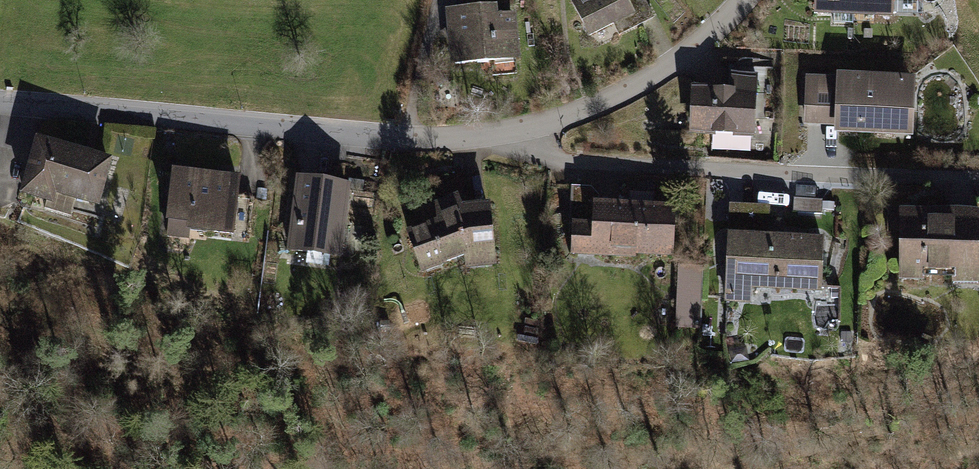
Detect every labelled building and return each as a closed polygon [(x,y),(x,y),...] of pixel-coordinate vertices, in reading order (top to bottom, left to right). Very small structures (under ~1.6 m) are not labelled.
[(584,36),(611,23),(616,34),(644,20),(651,17),(642,0),(566,0),(584,36)] [(811,10),(828,11),(828,22),(851,23),(850,16),(851,0),(811,0),(811,10)] [(850,16),(920,19),(920,0),(851,0),(850,16)] [(493,3),(442,8),(448,64),(481,60),(482,73),(520,69),(514,9),(494,11),(493,3)] [(728,87),(688,85),(687,132),(752,134),(753,124),(767,124),(769,67),(729,65),(728,87)] [(835,73),(802,72),(800,127),(818,127),(832,128),(835,73)] [(914,75),(835,73),(832,128),(912,131),(914,75)] [(114,155),(33,133),(18,193),(44,200),(42,206),(71,214),(74,200),(100,206),(114,155)] [(185,168),(166,166),(158,236),(185,239),(186,230),(242,236),(245,202),(233,201),(236,174),(185,168)] [(315,177),(291,174),(281,250),(337,257),(339,245),(344,245),(346,230),(340,229),(347,181),(315,177)] [(432,218),(403,228),(419,271),(459,256),(462,267),(491,264),(486,201),(474,202),(457,203),(452,192),(431,201),(432,218)] [(819,196),(791,196),(791,211),(819,212),(819,196)] [(672,255),(673,202),(623,200),(569,199),(568,252),(672,255)] [(821,286),(823,235),(766,233),(767,204),(756,204),(726,202),(722,300),(748,301),(748,287),(821,291),(821,286)] [(898,208),(898,281),(923,281),(923,276),(951,276),(951,281),(978,281),(978,208),(951,208),(898,208)] [(699,266),(675,266),(672,327),(697,328),(699,266)]
